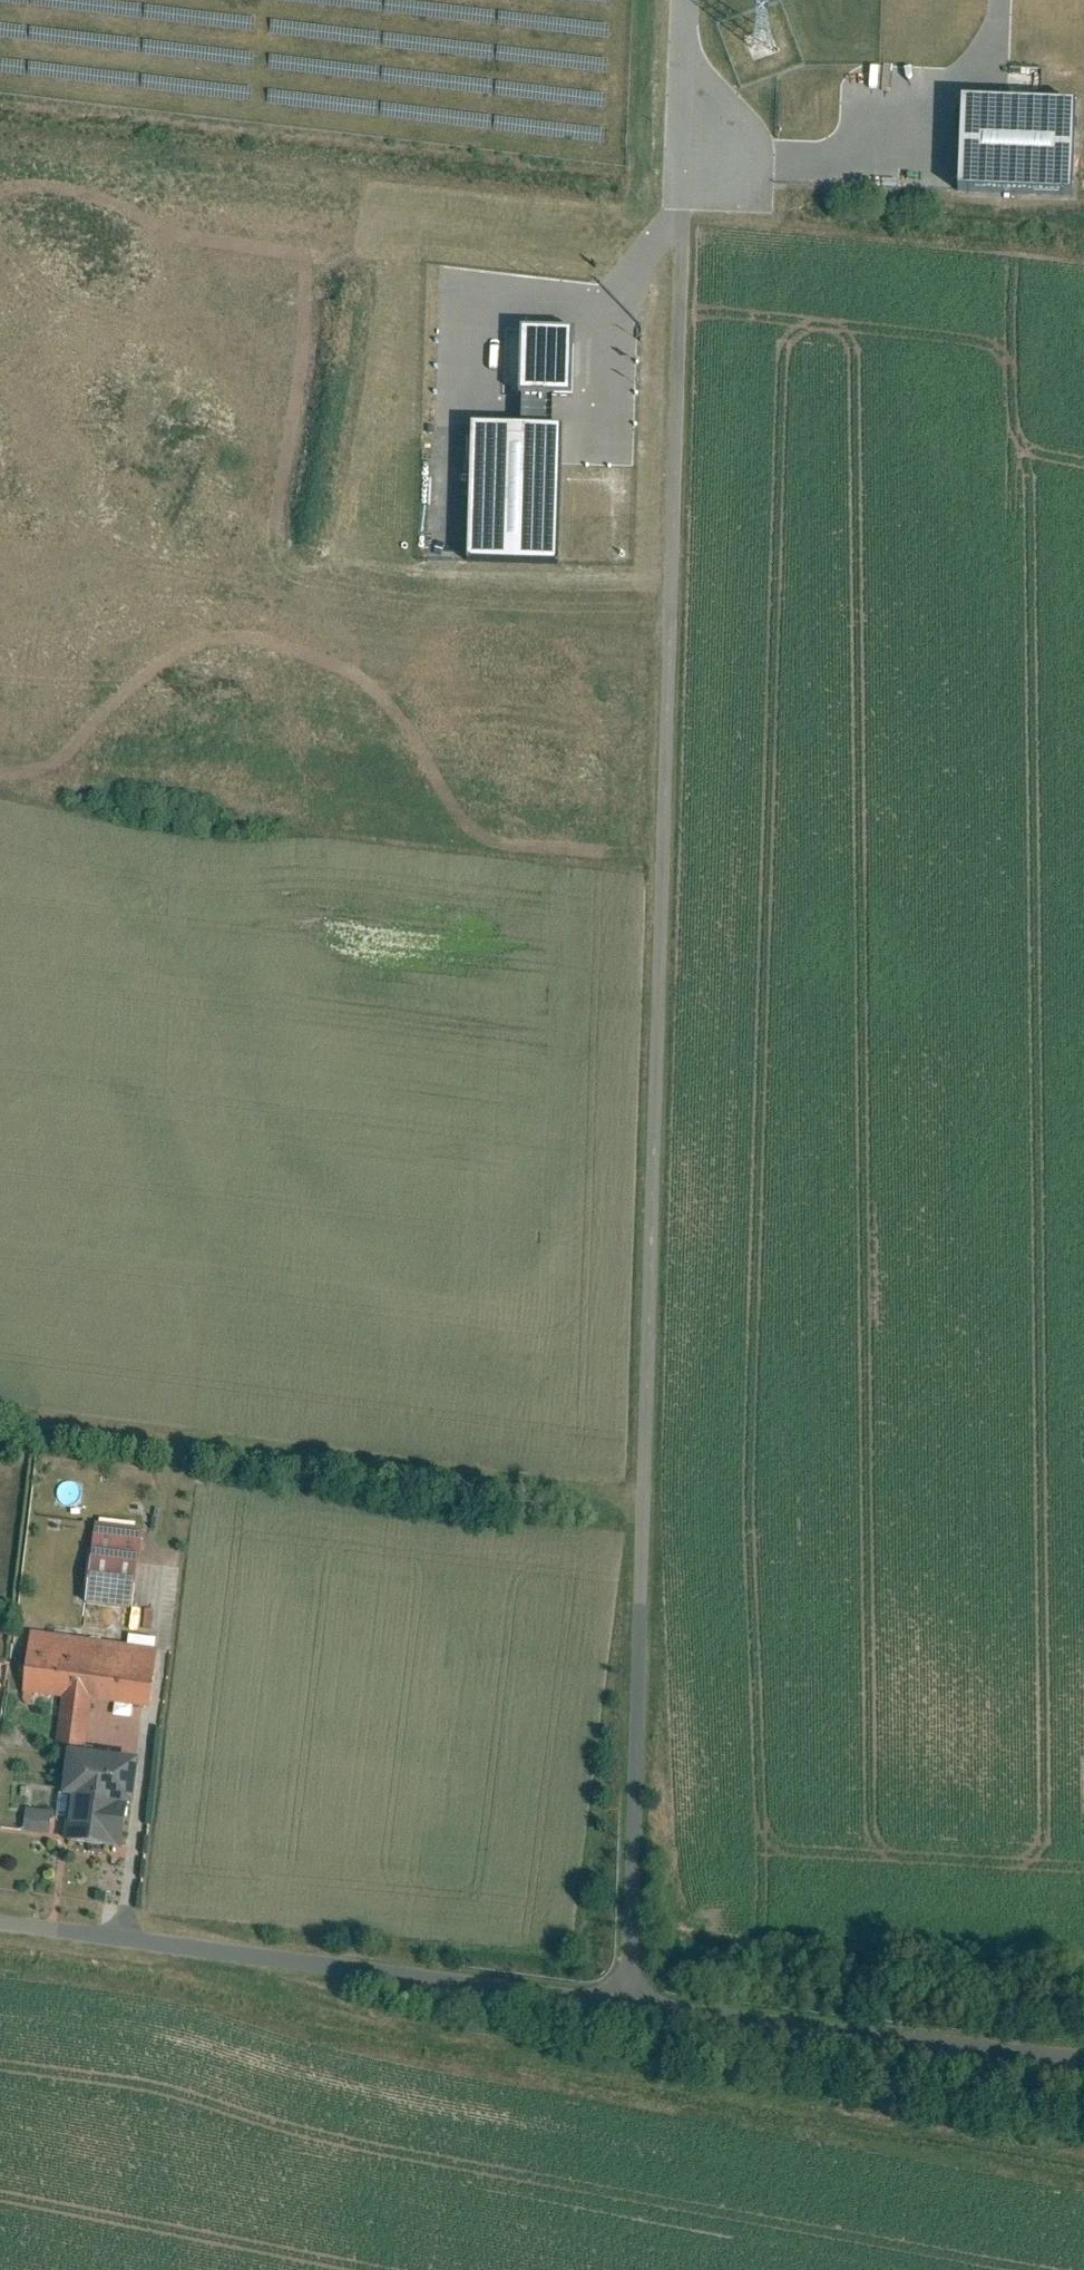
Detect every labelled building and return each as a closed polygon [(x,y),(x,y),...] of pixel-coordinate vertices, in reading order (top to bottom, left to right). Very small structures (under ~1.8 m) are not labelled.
[(1076,116),(961,112),(958,204),(1073,208),(1076,116)] [(520,333),(520,398),(572,398),(572,333),(520,333)] [(469,430),(468,565),(559,565),(559,430),(469,430)] [(106,1517),(99,1584),(88,1583),(86,1602),(143,1608),(152,1522),(106,1517)] [(39,1631),(31,1691),(71,1697),(65,1743),(84,1746),(78,1794),(69,1792),(66,1813),(36,1809),(34,1829),(60,1832),(61,1820),(74,1822),(72,1838),(134,1847),(139,1805),(151,1806),(157,1757),(97,1749),(103,1700),(160,1708),(170,1637),(138,1632),(136,1643),(39,1631)]
